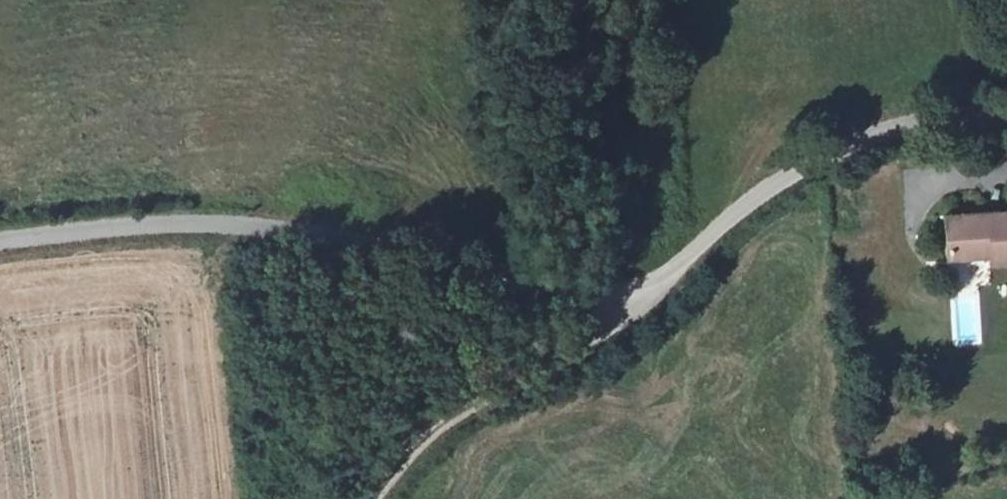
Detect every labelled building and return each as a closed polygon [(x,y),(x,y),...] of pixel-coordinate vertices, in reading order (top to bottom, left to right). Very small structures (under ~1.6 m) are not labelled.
[(945,219),(949,258),(993,254),(994,264),(994,270),(1006,269),(1006,214),(945,219)] [(993,254),(949,258),(950,268),(994,264),(993,254)]
